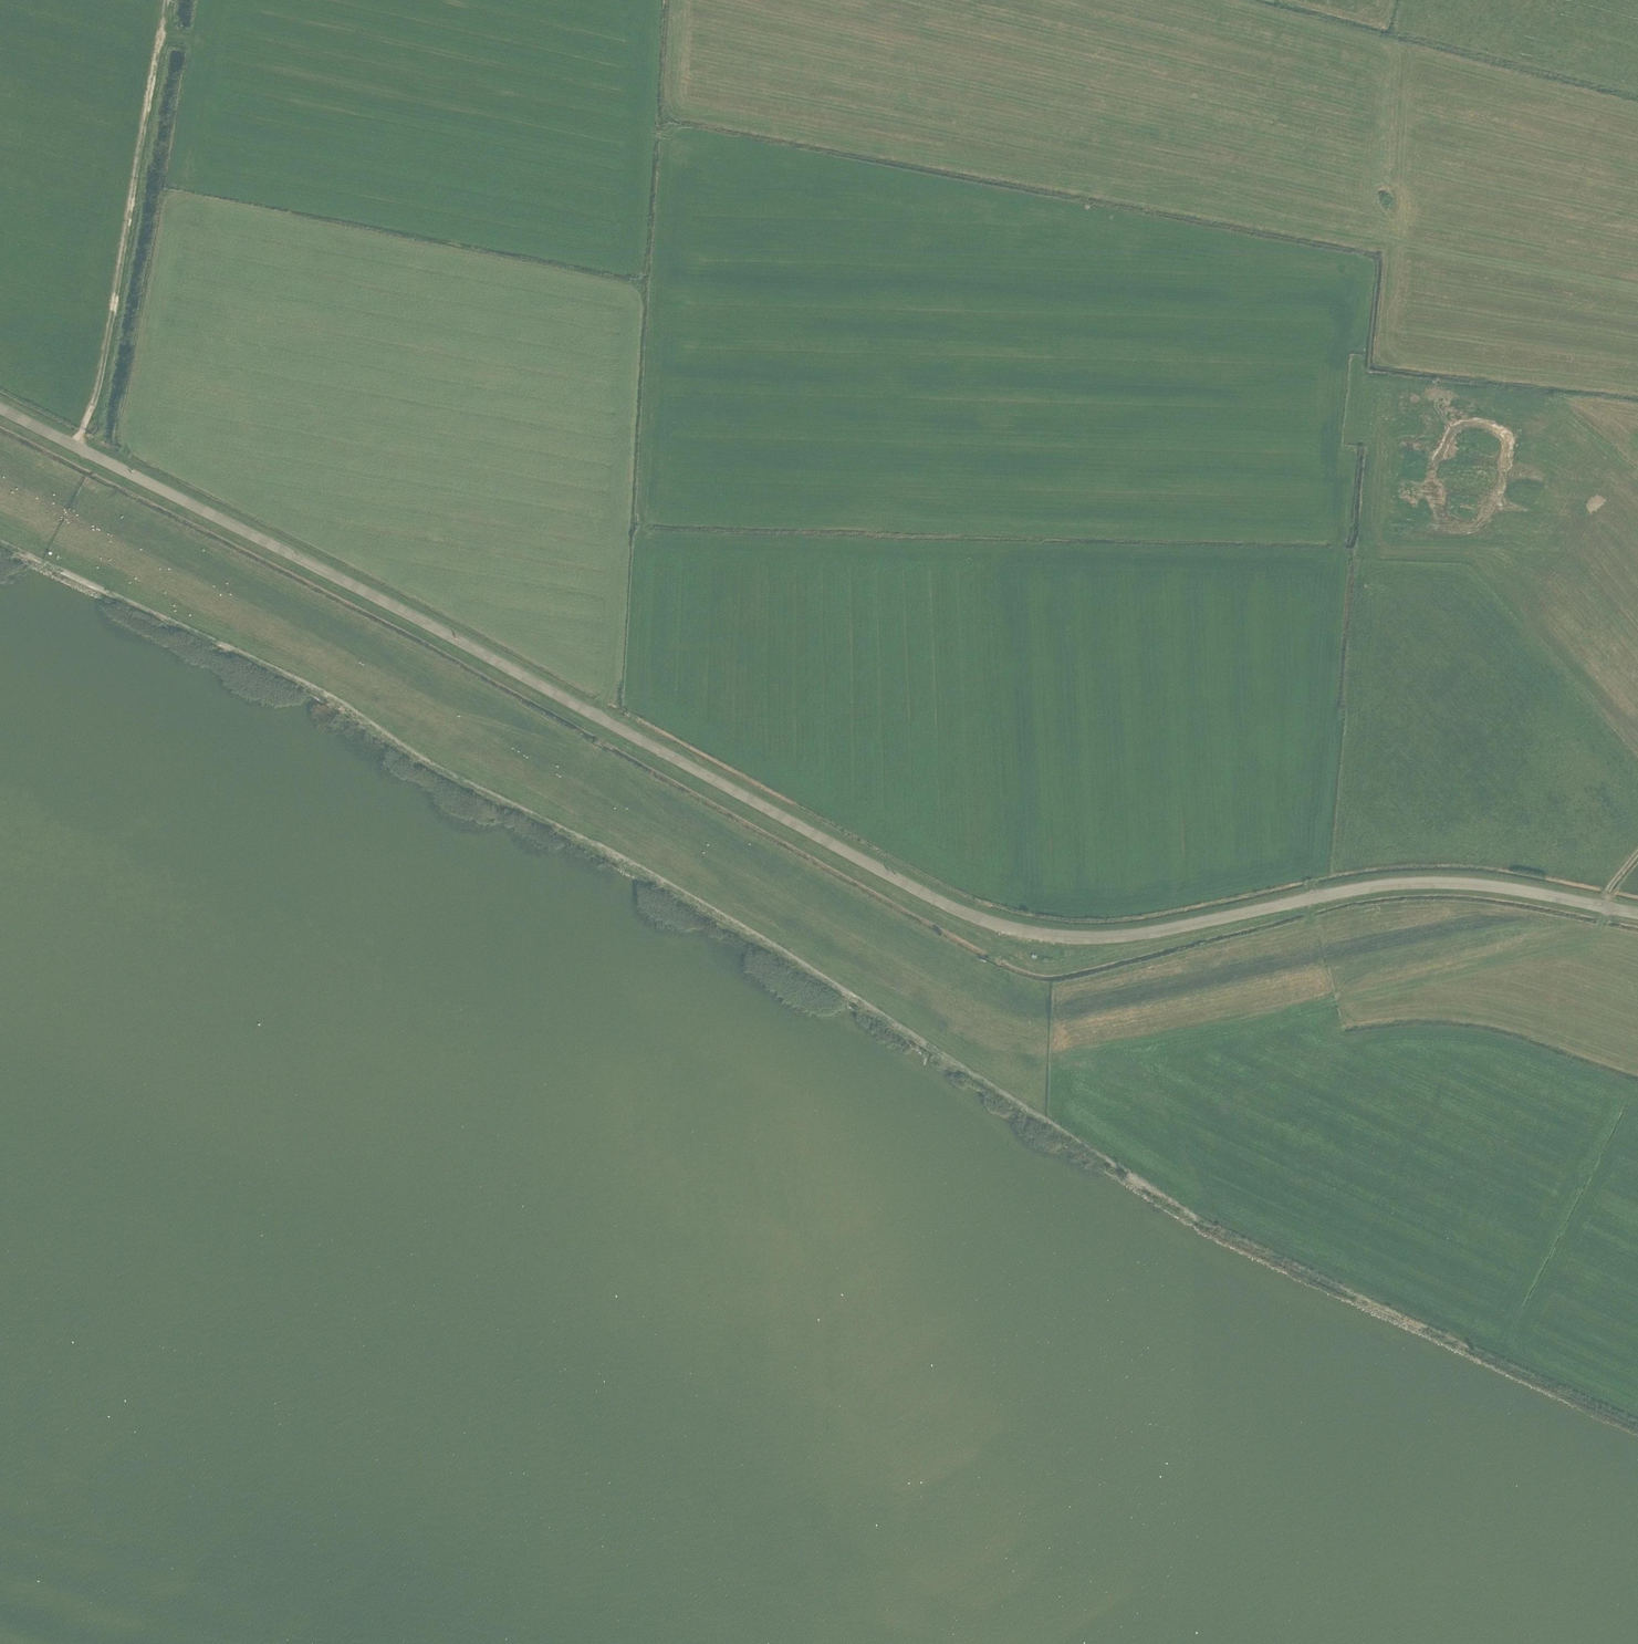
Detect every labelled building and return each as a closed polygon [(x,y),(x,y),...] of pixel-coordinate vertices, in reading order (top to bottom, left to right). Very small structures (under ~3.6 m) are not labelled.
[(572,721),(577,727),(587,719),(582,713),(572,721)]
